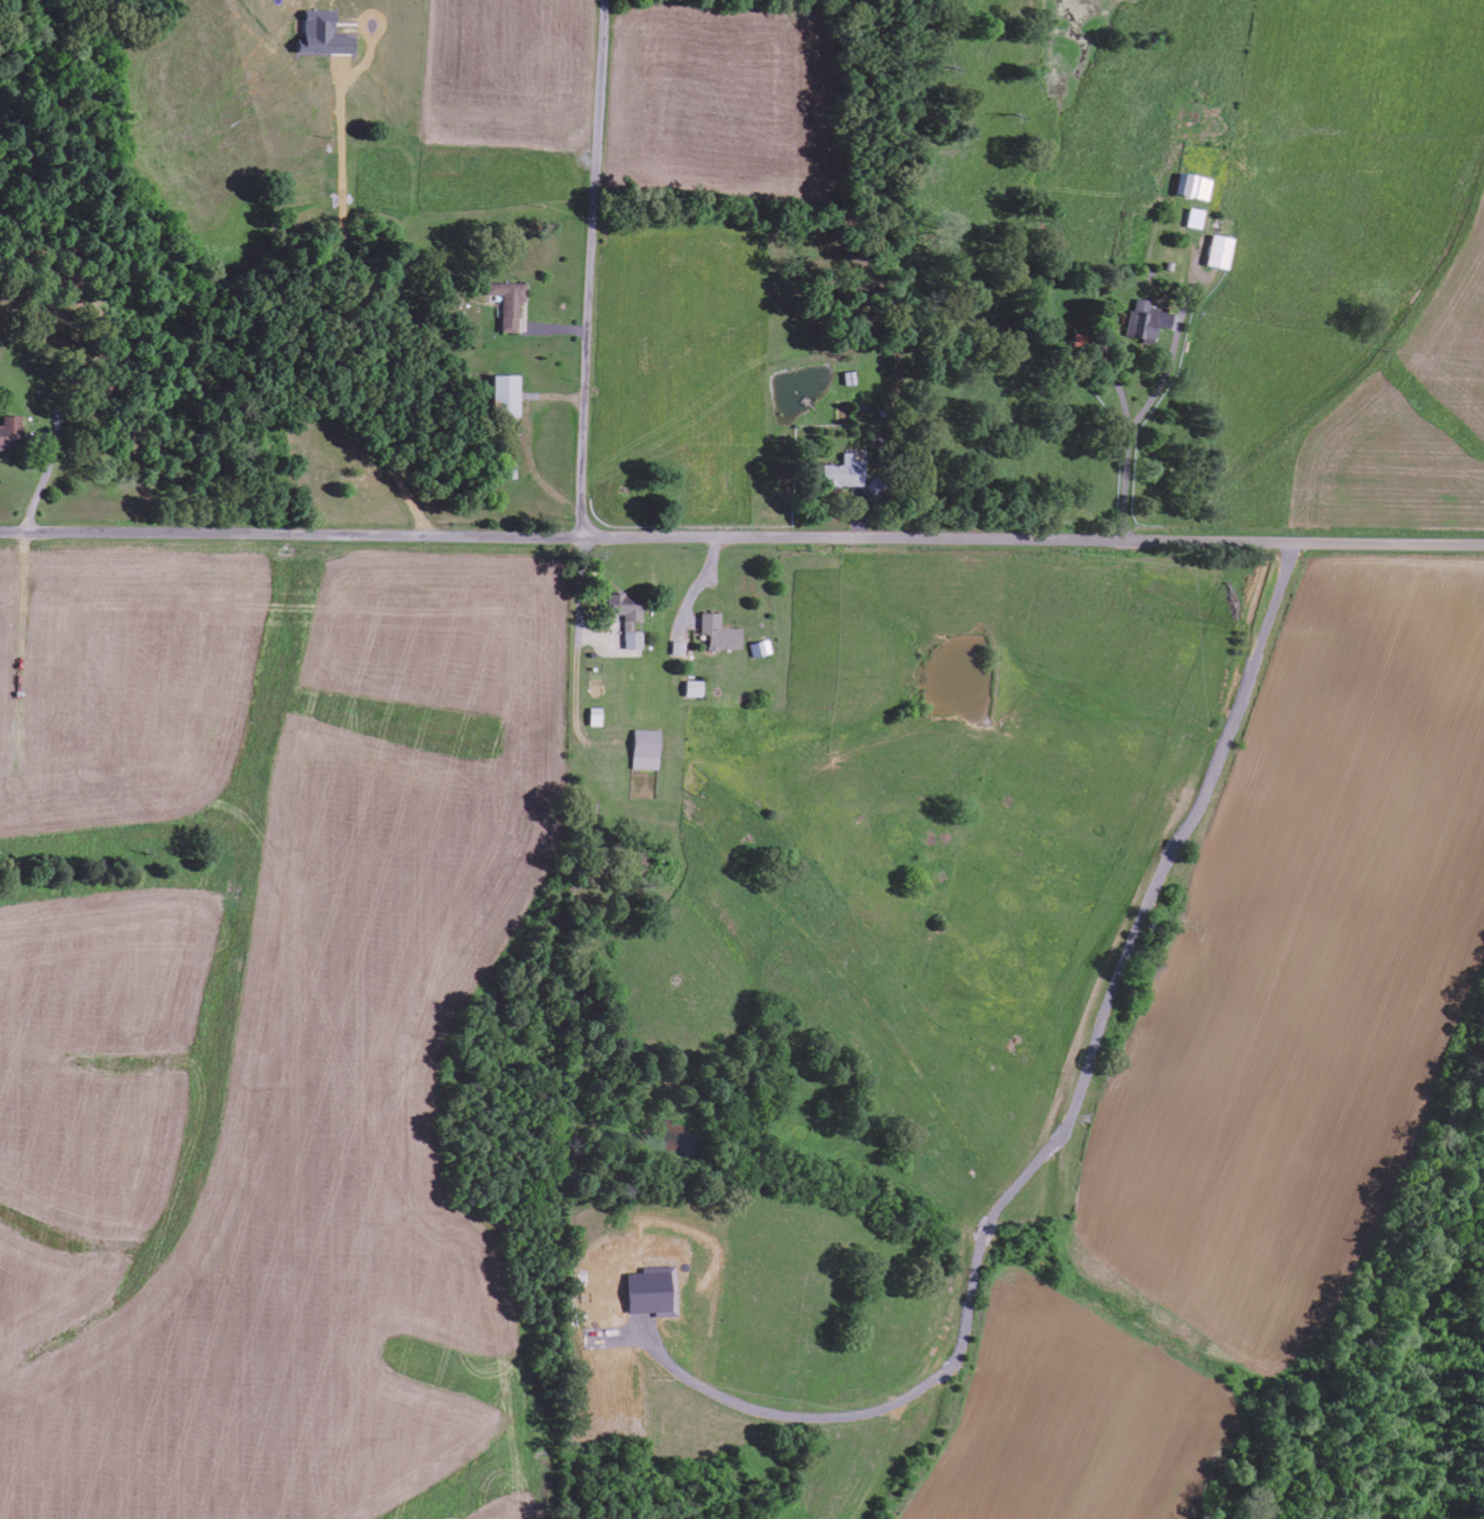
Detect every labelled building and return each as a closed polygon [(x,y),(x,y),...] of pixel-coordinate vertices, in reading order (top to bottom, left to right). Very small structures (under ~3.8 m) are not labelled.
[(362,55),(362,37),(340,37),(341,12),(310,11),(309,43),(300,43),(300,54),(362,55)] [(1198,231),(1201,212),(1186,210),(1183,228),(1198,231)] [(1201,267),(1221,272),(1228,241),(1208,236),(1201,267)] [(506,298),(506,334),(523,334),(524,303),(530,304),(530,285),(499,284),(498,298),(506,298)] [(1132,342),(1152,344),(1154,327),(1164,329),(1165,318),(1157,317),(1158,311),(1147,309),(1148,302),(1133,301),(1132,313),(1135,313),(1132,342)] [(857,386),(855,373),(843,374),(845,388),(857,386)] [(526,377),(501,377),(500,412),(526,413),(526,377)] [(840,467),(819,466),(818,488),(858,489),(859,463),(852,463),(852,456),(841,455),(840,467)] [(623,651),(642,650),(641,634),(631,634),(630,621),(638,621),(638,603),(621,603),(621,595),(605,595),(605,615),(623,615),(623,651)] [(736,651),(737,630),(717,629),(717,614),(699,614),(698,636),(705,636),(705,650),(736,651)] [(753,658),(768,655),(765,641),(750,644),(753,658)] [(684,656),(684,643),(671,642),(671,655),(684,656)] [(701,698),(702,682),(683,682),(682,698),(701,698)] [(601,709),(589,709),(589,727),(602,727),(601,709)] [(660,732),(633,731),(633,770),(659,771),(660,732)]
